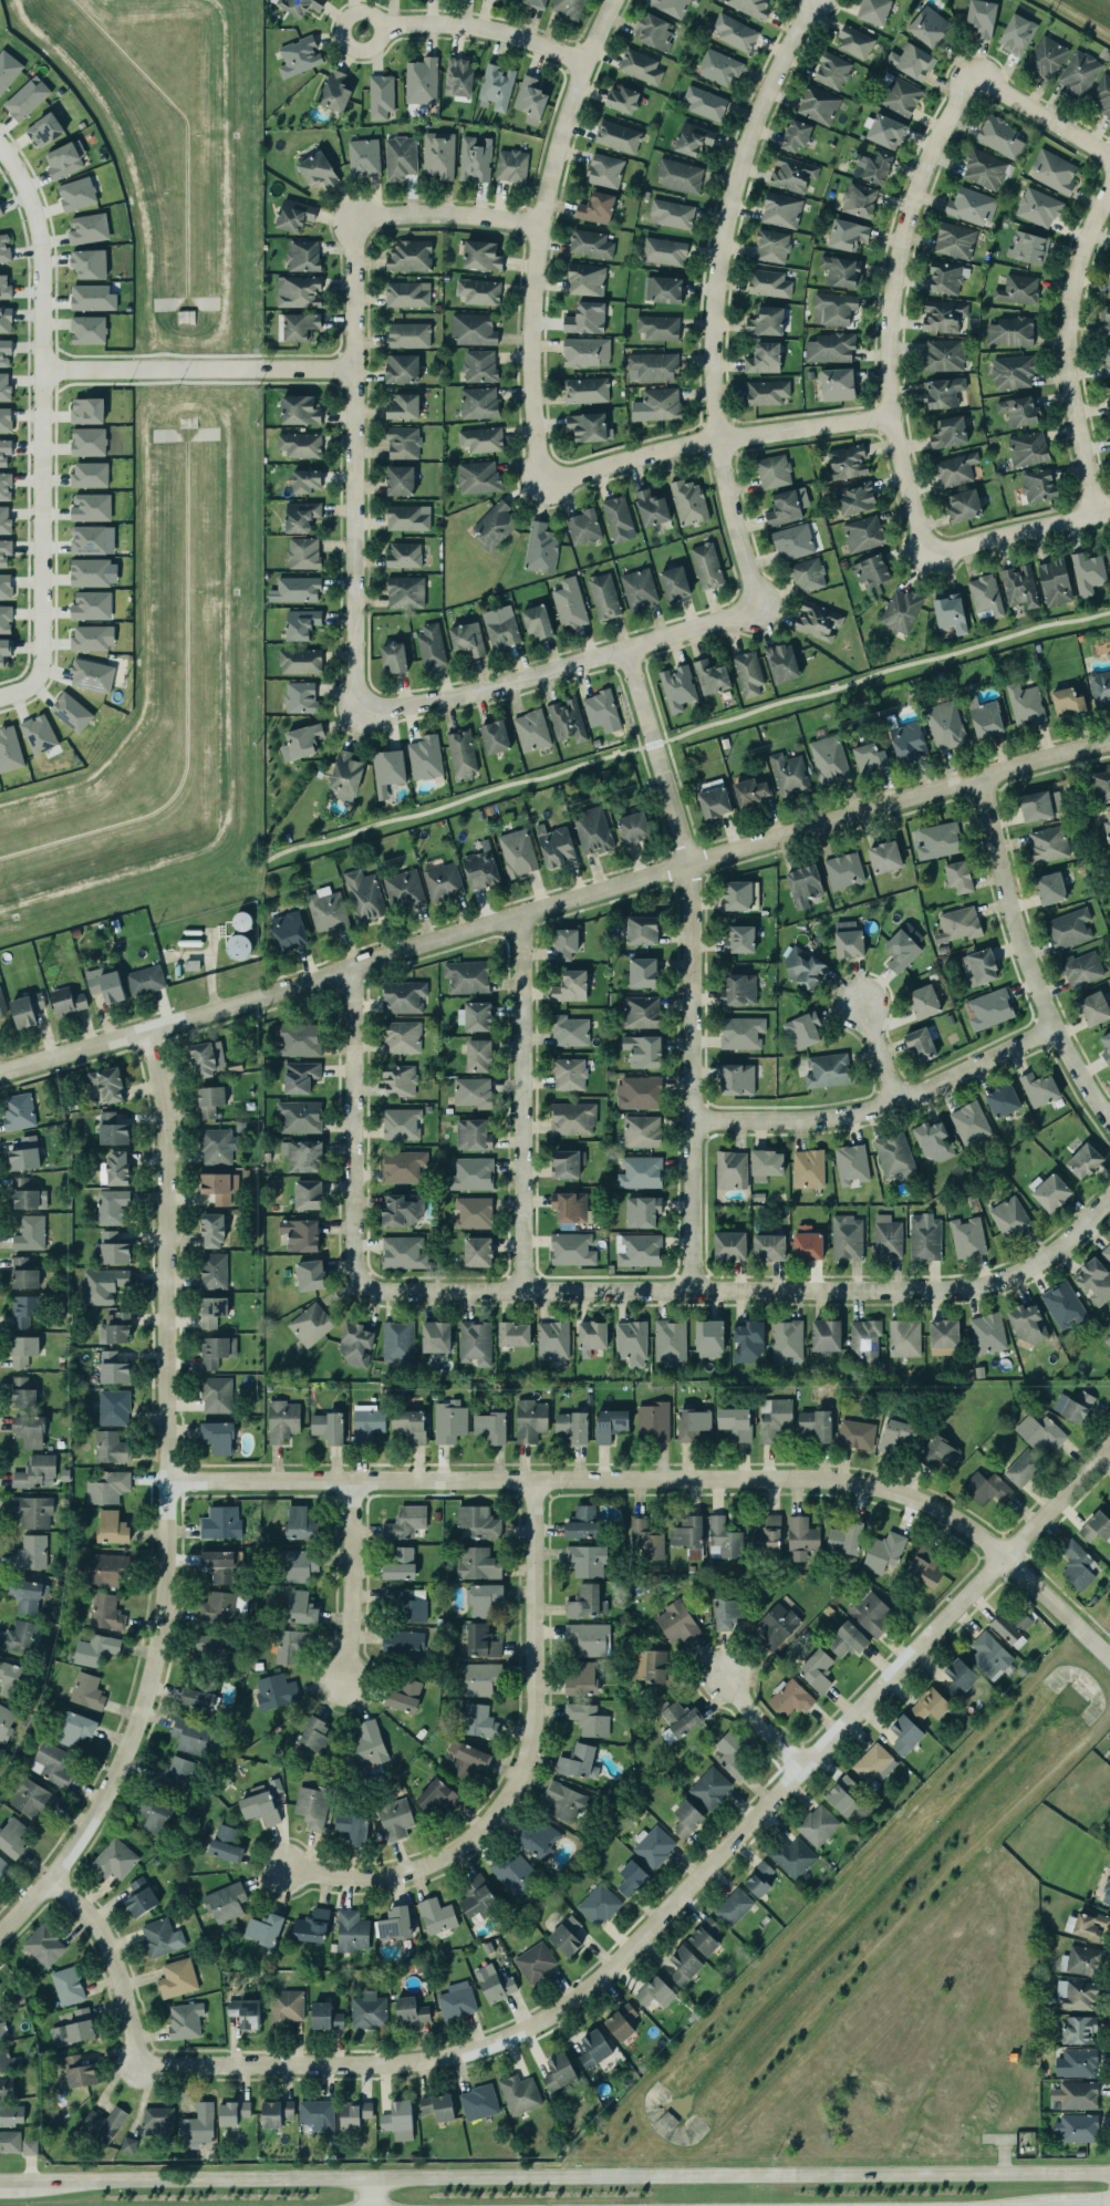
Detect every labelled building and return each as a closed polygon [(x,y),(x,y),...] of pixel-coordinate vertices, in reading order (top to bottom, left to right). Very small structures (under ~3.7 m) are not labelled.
[(326,0),(279,0),(276,6),(301,18),(307,6),(320,13),(326,0)] [(544,0),(517,0),(517,1),(541,9),(544,0)] [(548,8),(551,0),(583,0),(575,19),(548,8)] [(646,1),(668,12),(667,13),(680,19),(688,0),(647,0),(646,1)] [(770,0),(726,0),(724,4),(762,20),(770,0)] [(856,18),(884,27),(892,0),(862,0),(856,18)] [(998,4),(980,0),(970,0),(964,25),(978,28),(976,37),(990,40),(998,4)] [(903,28),(912,14),(924,1),(952,24),(942,34),(944,38),(932,50),(903,28)] [(710,25),(718,11),(756,31),(745,52),(714,37),(718,29),(710,25)] [(675,24),(644,12),(634,39),(666,51),(675,24)] [(1021,57),(1038,25),(1013,12),(996,45),(1021,57)] [(875,38),(844,25),(834,47),(866,60),(875,38)] [(276,46),(290,41),(291,42),(297,40),(295,39),(310,32),(315,45),(311,46),(312,50),(310,51),(311,53),(318,51),(321,62),(281,79),(276,66),(283,63),(281,55),(280,55),(276,46)] [(1024,66),(1051,82),(1069,50),(1043,34),(1024,66)] [(925,81),(935,55),(905,43),(900,55),(889,50),(884,64),(925,81)] [(658,60),(626,47),(617,69),(657,86),(663,71),(656,68),(658,60)] [(697,74),(728,87),(733,75),(738,77),(743,63),(707,48),(697,74)] [(1100,63),(1079,100),(1065,92),(1067,89),(1064,86),(1065,85),(1055,80),(1073,48),(1081,52),(1082,51),(1093,58),(1092,59),(1100,63)] [(24,66),(2,49),(0,52),(0,96),(24,66)] [(842,91),(852,62),(823,51),(812,81),(842,91)] [(422,54),(435,54),(434,103),(403,102),(404,61),(414,61),(413,60),(416,60),(417,61),(421,61),(422,54)] [(446,55),(440,94),(450,95),(452,93),(468,94),(471,62),(467,62),(467,58),(446,55)] [(485,61),(476,97),(485,100),(485,99),(492,101),(490,108),(502,113),(515,69),(510,68),(505,66),(502,73),(500,73),(500,70),(498,69),(498,64),(491,62),(485,61)] [(314,100),(340,111),(350,89),(341,85),(343,82),(341,81),(344,73),(330,66),(314,100)] [(878,103),(908,118),(923,90),(886,71),(880,83),(886,86),(878,103)] [(521,72),(536,76),(533,85),(539,87),(539,91),(547,93),(535,125),(521,120),(525,111),(511,105),(521,72)] [(1087,101),(1109,114),(1109,76),(1103,72),(1087,101)] [(18,122),(52,92),(35,74),(2,105),(18,122)] [(394,75),(394,112),(386,112),(385,121),(367,122),(367,74),(394,75)] [(803,81),(840,99),(827,125),(793,111),(799,100),(797,99),(803,81)] [(726,97),(716,121),(686,108),(689,102),(681,97),(686,82),(726,97)] [(609,89),(605,107),(634,113),(639,91),(620,87),(619,91),(609,89)] [(891,148),(862,135),(867,127),(860,124),(864,115),(871,117),(874,110),(904,124),(905,125),(896,143),(898,144),(899,146),(899,147),(896,151),(895,152),(893,152),(892,151),(891,148)] [(25,127),(37,149),(65,133),(53,111),(25,127)] [(975,140),(1015,160),(1024,142),(1016,138),(1020,130),(988,114),(975,140)] [(778,145),(793,152),(797,143),(802,145),(810,125),(790,116),(791,116),(789,115),(788,117),(789,118),(787,124),(786,124),(785,127),(784,127),(781,132),(782,134),(778,145)] [(591,139),(633,154),(637,139),(639,139),(641,133),(640,133),(640,131),(599,116),(591,139)] [(682,120),(677,134),(675,134),(672,147),(694,155),(696,147),(699,148),(701,142),(710,144),(715,131),(682,120)] [(422,132),(452,133),(450,179),(439,179),(439,174),(427,173),(427,172),(422,172),(422,132)] [(459,179),(475,180),(475,181),(489,182),(491,138),(482,137),(481,145),(475,145),(475,136),(461,135),(459,179)] [(386,182),(402,181),(402,174),(416,174),(415,137),(385,138),(386,182)] [(86,155),(78,138),(43,154),(54,181),(84,167),(80,157),(86,155)] [(349,177),(379,176),(378,140),(348,140),(349,177)] [(1075,165),(1039,146),(1028,166),(1033,169),(1029,176),(1066,195),(1069,188),(1072,183),(1068,179),(1075,165)] [(324,188),(338,180),(331,168),(318,147),(294,163),(307,184),(308,183),(310,187),(315,183),(317,182),(319,179),(324,188)] [(497,148),(509,149),(509,147),(517,147),(517,151),(527,152),(522,184),(511,183),(511,179),(505,178),(492,177),(497,148)] [(861,179),(884,186),(894,157),(877,151),(874,159),(859,154),(855,165),(864,168),(861,179)] [(586,182),(618,189),(624,159),(592,152),(586,182)] [(819,166),(775,154),(772,166),(772,167),(768,184),(803,193),(808,178),(816,180),(819,166)] [(660,184),(662,176),(654,174),(658,155),(702,167),(695,193),(692,191),(692,193),(660,184)] [(57,184),(63,211),(97,204),(91,177),(57,184)] [(839,211),(870,219),(878,190),(847,181),(839,211)] [(957,184),(954,193),(951,199),(946,197),(942,210),(981,225),(983,219),(988,221),(997,198),(957,184)] [(1026,184),(1021,194),(1019,193),(1015,203),(1017,203),(1013,213),(1045,227),(1050,217),(1052,218),(1054,215),(1056,217),(1064,200),(1026,184)] [(614,194),(591,191),(589,205),(577,203),(575,219),(610,224),(614,194)] [(797,229),(803,199),(766,192),(760,222),(797,229)] [(319,207),(312,227),(300,224),(297,234),(270,226),(280,196),(319,207)] [(650,197),(693,205),(689,222),(689,224),(689,227),(688,227),(687,229),(654,221),(656,214),(647,213),(650,197)] [(109,239),(106,213),(71,217),(73,230),(67,231),(69,244),(109,239)] [(827,244),(832,216),(869,225),(865,240),(855,238),(853,249),(827,244)] [(934,253),(971,260),(977,229),(940,222),(934,253)] [(754,257),(782,262),(785,251),(788,251),(789,241),(787,241),(788,232),(756,226),(754,238),(757,239),(754,257)] [(571,227),(568,251),(610,257),(612,242),(603,240),(605,231),(571,227)] [(1013,228),(1044,236),(1048,238),(1044,250),(1046,251),(1041,265),(1004,255),(1006,247),(1009,247),(1012,239),(1009,239),(1013,228)] [(10,262),(9,235),(0,235),(0,263),(10,262)] [(687,242),(644,237),(641,261),(684,265),(687,242)] [(287,270),(287,261),(284,261),(284,250),(287,250),(286,239),(315,238),(317,258),(319,258),(319,270),(287,270)] [(464,238),(460,266),(499,270),(501,255),(492,253),(495,241),(464,238)] [(385,270),(431,271),(431,241),(392,240),(392,255),(385,255),(385,270)] [(104,247),(105,275),(75,276),(75,265),(69,265),(69,255),(71,255),(71,248),(104,247)] [(818,267),(827,268),(826,286),(857,289),(860,260),(820,256),(818,267)] [(927,291),(958,296),(961,277),(968,278),(969,268),(932,261),(927,291)] [(603,266),(600,294),(566,291),(567,277),(566,277),(567,262),(603,266)] [(748,267),(745,291),(788,297),(790,280),(781,279),(782,271),(748,267)] [(992,287),(989,297),(1030,303),(1030,302),(1034,302),(1036,289),(1033,288),(1035,287),(1036,277),(1005,271),(1002,288),(992,287)] [(10,297),(0,297),(0,272),(4,272),(6,283),(10,283),(10,297)] [(277,276),(276,307),(320,308),(321,294),(320,294),(320,277),(277,276)] [(498,281),(496,304),(463,301),(463,294),(454,293),(456,277),(498,281)] [(682,278),(644,277),(644,302),(681,303),(682,278)] [(384,281),(427,281),(427,305),(384,305),(384,281)] [(70,283),(107,283),(107,291),(114,292),(114,308),(69,308),(69,293),(70,293),(70,283)] [(858,295),(814,293),(813,324),(849,326),(850,310),(857,311),(858,295)] [(965,315),(966,303),(921,299),(921,310),(930,310),(930,312),(925,311),(925,315),(921,315),(920,329),(934,331),(934,329),(940,329),(940,332),(955,333),(956,330),(956,323),(955,323),(955,318),(952,318),(952,313),(956,313),(956,315),(965,315)] [(563,316),(562,332),(604,333),(605,302),(576,301),(576,316),(563,316)] [(745,334),(782,335),(783,307),(758,306),(757,318),(746,318),(745,334)] [(1106,306),(1105,315),(1102,315),(1101,335),(1109,335),(1109,306),(1106,306)] [(11,332),(12,308),(0,308),(0,332),(11,332)] [(448,312),(490,313),(489,330),(496,330),(496,344),(447,343),(448,312)] [(70,332),(70,342),(103,342),(103,332),(105,331),(105,327),(103,324),(103,314),(69,314),(69,329),(72,329),(72,332),(70,332)] [(321,314),(283,314),(283,341),(310,342),(310,329),(321,329),(321,314)] [(636,332),(645,332),(645,340),(678,341),(679,317),(636,316),(636,332)] [(1033,346),(1034,317),(998,316),(998,324),(986,324),(986,344),(1033,346)] [(387,347),(429,348),(429,323),(387,323),(387,347)] [(805,361),(853,362),(853,333),(816,333),(815,341),(805,341),(805,361)] [(9,352),(0,351),(0,338),(9,339),(9,352)] [(609,338),(563,338),(563,366),(609,367),(609,338)] [(962,340),(922,340),(923,371),(963,371),(962,340)] [(744,372),(780,372),(779,342),(755,342),(755,357),(744,357),(744,372)] [(1104,345),(1105,362),(1099,362),(1100,376),(1109,376),(1109,344),(1104,345)] [(464,382),(496,381),(496,350),(463,351),(464,382)] [(675,352),(676,371),(672,371),(672,379),(635,380),(634,369),(626,369),(626,353),(675,352)] [(384,353),(415,353),(416,381),(383,381),(383,365),(384,365),(384,353)] [(9,366),(0,366),(0,356),(8,356),(9,366)] [(993,388),(1033,387),(1032,356),(991,357),(993,388)] [(854,400),(854,368),(821,369),(821,401),(854,400)] [(9,400),(9,373),(0,373),(0,400),(9,400)] [(563,379),(564,403),(609,401),(608,377),(563,379)] [(965,390),(965,378),(924,380),(925,409),(957,407),(956,390),(965,390)] [(782,404),(781,397),(790,397),(790,380),(746,381),(747,405),(782,404)] [(640,389),(676,386),(676,398),(677,398),(677,402),(678,402),(680,412),(680,417),(642,417),(640,389)] [(461,419),(498,418),(497,387),(460,388),(461,419)] [(280,392),(313,393),(313,398),(312,398),(312,407),(318,407),(318,406),(319,406),(319,414),(319,422),(279,422),(280,392)] [(391,393),(416,392),(416,416),(415,417),(383,417),(383,414),(384,414),(384,402),(388,402),(387,398),(391,398),(391,393)] [(1006,411),(995,413),(992,401),(1028,393),(1029,395),(1035,394),(1038,413),(1035,413),(1036,421),(1007,426),(1005,418),(1007,418),(1006,411)] [(103,398),(70,398),(71,423),(103,423),(103,398)] [(11,408),(0,408),(0,432),(11,431),(11,408)] [(564,416),(566,432),(572,432),(580,435),(580,441),(606,438),(603,408),(580,411),(580,414),(564,416)] [(928,434),(931,450),(967,444),(963,415),(935,420),(937,433),(928,434)] [(467,445),(457,446),(456,429),(500,424),(502,449),(468,453),(467,445)] [(387,459),(419,459),(419,427),(387,428),(387,459)] [(71,455),(106,455),(106,428),(71,428),(71,455)] [(1004,436),(1040,428),(1042,441),(1044,441),(1046,449),(1048,458),(1010,467),(1004,436)] [(286,448),(276,448),(276,432),(320,432),(320,456),(286,456),(286,448)] [(6,454),(11,454),(11,439),(0,439),(0,467),(6,467),(6,454)] [(825,482),(869,473),(862,443),(827,450),(830,467),(823,469),(825,482)] [(935,463),(976,450),(979,463),(968,465),(973,479),(942,488),(935,463)] [(760,489),(791,484),(788,454),(756,458),(760,489)] [(457,463),(459,494),(499,492),(497,461),(457,463)] [(108,487),(108,463),(74,462),(74,472),(70,472),(70,486),(108,487)] [(413,466),(387,466),(386,495),(413,496),(413,466)] [(1018,473),(1047,466),(1050,485),(1054,485),(1056,495),(1026,501),(1024,493),(1020,494),(1019,485),(1020,484),(1018,473)] [(320,470),(291,470),(291,493),(312,493),(312,488),(320,489),(320,470)] [(0,473),(0,501),(11,501),(10,472),(0,473)] [(666,481),(678,526),(707,518),(699,487),(697,487),(696,483),(692,484),(689,479),(683,480),(682,477),(666,481)] [(840,515),(836,499),(834,499),(831,488),(869,478),(873,498),(870,499),(872,506),(840,515)] [(665,497),(653,499),(650,487),(634,491),(643,527),(671,520),(665,497)] [(945,497),(975,487),(983,512),(952,522),(946,508),(948,506),(945,497)] [(767,527),(802,518),(793,488),(772,494),(774,501),(769,503),(771,510),(764,512),(767,527)] [(110,494),(73,494),(73,505),(70,505),(70,521),(110,521),(110,494)] [(599,500),(611,496),(611,497),(613,496),(615,496),(615,495),(620,494),(621,495),(622,494),(632,527),(624,529),(626,538),(612,542),(599,500)] [(469,531),(491,552),(518,523),(507,512),(511,508),(500,498),(469,531)] [(284,501),(319,501),(319,516),(311,516),(310,515),(310,516),(311,517),(311,522),(309,522),(309,524),(309,527),(308,529),(308,531),(304,531),(303,530),(284,530),(284,519),(287,519),(287,510),(284,510),(284,501)] [(9,532),(0,532),(0,505),(6,505),(7,517),(10,517),(10,524),(9,524),(9,532)] [(429,531),(430,506),(386,505),(386,530),(429,531)] [(571,545),(563,516),(580,511),(580,508),(592,505),(594,514),(593,519),(595,520),(600,536),(591,539),(592,541),(583,545),(582,541),(571,545)] [(841,524),(850,554),(885,543),(876,514),(841,524)] [(547,522),(531,519),(523,568),(553,573),(560,534),(545,532),(547,522)] [(768,531),(805,521),(813,550),(779,561),(774,545),(772,545),(768,531)] [(70,554),(114,553),(114,526),(70,526),(70,554)] [(4,566),(0,566),(0,538),(10,538),(10,552),(1,552),(1,555),(4,556),(4,566)] [(319,538),(288,538),(287,568),(318,569),(319,538)] [(699,590),(723,582),(710,540),(707,541),(706,540),(703,540),(702,542),(687,547),(699,590)] [(421,566),(420,542),(390,543),(390,553),(385,553),(385,567),(421,566)] [(894,577),(884,551),(851,564),(862,590),(894,577)] [(1093,596),(1092,585),(1105,583),(1102,556),(1083,558),(1082,552),(1072,553),(1078,598),(1093,596)] [(1035,563),(1048,560),(1047,557),(1061,553),(1070,599),(1059,601),(1060,603),(1044,607),(1035,563)] [(785,563),(816,555),(818,563),(822,562),(824,571),(820,572),(823,583),(797,591),(792,576),(788,577),(785,563)] [(70,560),(70,587),(117,586),(117,559),(70,560)] [(997,569),(1006,605),(1015,603),(1015,602),(1023,600),(1025,609),(1037,605),(1027,562),(1017,565),(1017,569),(1013,570),(1012,566),(997,569)] [(618,574),(646,565),(658,601),(629,611),(618,574)] [(667,601),(691,594),(682,565),(658,572),(667,601)] [(597,620),(620,613),(608,571),(593,576),(592,573),(588,574),(587,577),(584,578),(597,620)] [(965,581),(976,578),(976,576),(989,571),(990,576),(992,576),(1003,614),(992,617),(989,608),(973,612),(965,581)] [(10,598),(0,598),(0,573),(8,573),(8,586),(10,586),(10,598)] [(559,579),(562,588),(551,591),(561,629),(588,622),(575,575),(559,579)] [(320,576),(320,590),(315,590),(315,601),(267,600),(267,589),(276,589),(276,576),(320,576)] [(384,576),(422,576),(422,607),(386,607),(386,594),(385,594),(385,590),(384,590),(385,583),(384,576)] [(904,634),(923,597),(909,590),(907,592),(904,590),(903,592),(892,588),(876,620),(885,624),(884,626),(894,631),(892,634),(901,639),(903,633),(904,634)] [(111,592),(75,591),(75,604),(70,604),(70,619),(110,619),(111,592)] [(956,635),(967,633),(960,593),(932,599),(938,629),(954,626),(956,635)] [(845,616),(803,600),(800,609),(801,610),(794,629),(832,643),(836,630),(839,631),(845,616)] [(542,601),(551,633),(538,638),(537,634),(532,635),(532,632),(527,634),(519,609),(542,601)] [(11,631),(11,624),(2,623),(10,619),(10,602),(0,602),(0,631),(11,631)] [(284,609),(320,609),(320,624),(310,624),(310,626),(308,626),(308,640),(284,640),(284,609)] [(481,621),(490,619),(490,617),(498,613),(499,615),(510,612),(519,640),(501,645),(502,649),(491,652),(481,621)] [(469,657),(467,648),(460,650),(459,646),(452,649),(446,626),(466,621),(466,622),(475,620),(484,653),(469,657)] [(415,636),(424,669),(447,663),(436,621),(421,625),(423,634),(415,636)] [(73,624),(73,635),(70,636),(70,650),(110,650),(108,623),(73,624)] [(378,644),(382,663),(386,662),(387,672),(405,670),(401,641),(396,642),(392,638),(387,643),(378,644)] [(0,639),(0,667),(9,667),(10,640),(0,639)] [(773,684),(801,677),(792,642),(764,649),(773,684)] [(321,649),(279,649),(279,673),(321,673),(321,649)] [(732,656),(743,699),(759,695),(757,686),(763,684),(755,650),(732,656)] [(73,656),(69,670),(72,671),(71,683),(107,693),(114,664),(73,656)] [(693,662),(702,696),(731,687),(725,664),(710,668),(707,658),(693,662)] [(696,700),(688,664),(670,668),(670,669),(659,671),(669,715),(683,712),(681,703),(696,700)] [(1088,675),(1095,708),(1109,704),(1109,670),(1088,675)] [(284,681),(313,681),(313,700),(317,700),(317,711),(284,712),(284,702),(281,702),(281,693),(284,693),(284,681)] [(1014,726),(1045,720),(1038,685),(1020,689),(1019,681),(1006,684),(1014,726)] [(1073,697),(1072,687),(1051,691),(1054,711),(1063,710),(1064,714),(1085,711),(1083,695),(1073,697)] [(620,730),(612,690),(582,696),(589,727),(601,725),(603,733),(620,730)] [(964,693),(977,740),(1004,732),(995,700),(978,705),(974,690),(964,693)] [(49,710),(78,734),(94,715),(64,691),(49,710)] [(587,741),(576,697),(564,700),(564,701),(547,705),(555,740),(573,736),(575,744),(587,741)] [(925,707),(936,751),(966,743),(955,700),(925,707)] [(539,706),(530,708),(531,710),(525,711),(525,712),(521,713),(521,714),(510,717),(520,752),(550,743),(539,706)] [(59,744),(43,712),(18,725),(34,756),(59,744)] [(884,718),(893,716),(895,726),(904,724),(903,723),(916,718),(926,753),(898,760),(884,718)] [(508,751),(504,720),(481,724),(485,754),(508,751)] [(279,747),(284,762),(319,752),(315,740),(324,737),(320,722),(284,732),(288,744),(279,747)] [(13,725),(0,729),(0,773),(24,766),(13,725)] [(444,732),(468,726),(477,776),(454,780),(444,732)] [(405,743),(411,778),(421,777),(421,778),(432,777),(432,775),(442,774),(440,771),(435,734),(435,732),(433,732),(432,732),(422,733),(422,734),(418,734),(419,738),(416,739),(416,740),(405,743)] [(850,776),(837,734),(808,743),(820,785),(850,776)] [(884,749),(875,752),(872,742),(852,748),(859,772),(888,764),(884,749)] [(355,753),(338,749),(329,787),(337,789),(335,797),(353,802),(363,762),(353,760),(355,753)] [(405,783),(403,750),(372,752),(376,798),(388,797),(387,784),(405,783)] [(767,754),(779,750),(781,758),(799,754),(803,769),(801,769),(802,774),(805,774),(809,788),(780,797),(767,754)] [(1109,800),(1109,770),(1090,774),(1096,803),(1109,800)] [(761,804),(740,810),(730,781),(751,776),(754,783),(764,779),(769,794),(759,797),(761,804)] [(724,784),(696,791),(703,817),(709,815),(710,817),(719,815),(718,812),(730,809),(724,784)] [(1023,821),(1063,815),(1059,790),(1019,795),(1023,821)] [(582,853),(600,848),(601,850),(604,849),(608,848),(606,847),(613,845),(608,827),(605,827),(599,804),(570,812),(582,853)] [(643,811),(633,814),(616,819),(624,844),(651,837),(643,811)] [(914,828),(955,819),(962,850),(916,860),(913,846),(921,843),(920,838),(916,839),(914,828)] [(546,868),(576,859),(567,825),(546,831),(543,823),(534,825),(546,868)] [(1027,833),(1032,863),(1068,856),(1062,826),(1027,833)] [(497,836),(523,828),(538,869),(510,879),(508,881),(497,836)] [(469,889),(459,856),(481,850),(479,840),(486,839),(500,881),(469,889)] [(901,868),(896,841),(868,846),(873,873),(901,868)] [(821,859),(854,850),(863,881),(860,881),(860,883),(854,884),(853,883),(830,891),(821,859)] [(971,890),(954,893),(952,884),(946,885),(942,864),(964,859),(971,890)] [(419,870),(422,867),(425,866),(427,867),(428,868),(453,861),(463,892),(429,901),(419,870)] [(784,871),(813,862),(822,892),(820,895),(815,897),(812,895),(805,898),(807,907),(795,910),(784,871)] [(340,871),(359,866),(361,874),(373,871),(384,913),(366,919),(367,922),(361,923),(361,920),(354,922),(340,871)] [(382,877),(392,913),(425,904),(415,868),(382,877)] [(1034,878),(1059,871),(1067,899),(1041,905),(1034,878)] [(749,880),(749,881),(757,881),(757,909),(723,910),(723,880),(749,880)] [(303,895),(314,932),(333,926),(335,931),(349,926),(338,890),(329,893),(326,884),(313,888),(314,892),(303,895)] [(936,915),(972,905),(983,936),(967,941),(965,935),(944,941),(936,915)] [(305,941),(277,951),(267,918),(274,915),(272,909),(282,907),(283,912),(294,909),(297,910),(305,941)] [(1054,951),(1094,937),(1089,923),(1092,922),(1087,907),(1044,921),(1054,951)] [(625,943),(625,915),(655,915),(655,943),(625,943)] [(836,959),(832,922),(855,921),(857,930),(861,930),(863,955),(836,959)] [(720,936),(726,936),(726,933),(728,933),(728,924),(753,925),(753,952),(720,952),(720,936)] [(570,960),(569,951),(577,951),(575,928),(553,929),(553,960),(570,960)] [(896,975),(922,950),(901,928),(884,945),(894,957),(886,965),(896,975)] [(249,960),(253,938),(229,934),(226,956),(249,960)] [(791,943),(782,959),(785,975),(810,993),(821,977),(819,975),(826,965),(810,955),(810,953),(803,949),(802,950),(791,943)] [(957,956),(987,946),(995,967),(992,969),(995,976),(967,986),(957,956)] [(1104,977),(1095,950),(1059,960),(1068,988),(1104,977)] [(627,957),(627,986),(654,986),(654,974),(657,974),(657,970),(655,970),(654,957),(627,957)] [(199,970),(199,960),(184,960),(185,970),(199,970)] [(440,962),(442,977),(449,976),(450,982),(446,982),(446,993),(488,992),(487,976),(486,960),(440,962)] [(126,972),(130,995),(165,989),(160,966),(126,972)] [(84,972),(90,995),(102,991),(106,1005),(125,999),(117,970),(104,974),(102,967),(84,972)] [(549,985),(549,1001),(584,1001),(584,970),(561,970),(561,982),(559,982),(559,985),(549,985)] [(727,973),(754,974),(755,974),(755,1005),(719,1005),(718,987),(726,987),(727,973)] [(380,982),(425,981),(425,995),(416,995),(416,1002),(421,1002),(421,1013),(380,1013),(380,997),(382,997),(382,995),(380,995),(380,982)] [(904,992),(929,982),(940,1008),(914,1019),(910,1007),(909,1007),(906,1002),(907,1001),(904,992)] [(66,984),(70,994),(82,991),(86,1005),(55,1016),(48,991),(66,984)] [(962,1001),(972,1031),(1014,1018),(1004,988),(962,1001)] [(1100,990),(1075,1001),(1087,1028),(1109,1018),(1109,1013),(1100,990)] [(10,999),(16,1029),(36,1025),(34,1010),(44,1008),(41,993),(10,999)] [(622,1027),(658,1028),(658,997),(622,996),(622,1027)] [(464,1003),(463,1030),(487,1030),(487,1021),(490,1021),(490,1013),(488,1013),(488,1003),(464,1003)] [(780,1024),(792,1052),(821,1040),(814,1025),(820,1022),(815,1010),(780,1024)] [(588,1045),(588,1018),(565,1018),(565,1014),(551,1015),(552,1045),(588,1045)] [(719,1017),(765,1018),(765,1033),(758,1033),(758,1040),(760,1042),(760,1049),(718,1048),(717,1032),(719,1032),(719,1017)] [(382,1021),(382,1053),(418,1053),(418,1021),(382,1021)] [(318,1024),(274,1025),(274,1038),(279,1038),(280,1056),(318,1056),(318,1024)] [(902,1035),(925,1027),(936,1055),(919,1061),(914,1049),(909,1049),(902,1035)] [(1099,1037),(1109,1057),(1109,1031),(1099,1037)] [(660,1067),(630,1067),(626,1065),(626,1059),(629,1057),(629,1055),(627,1055),(627,1050),(629,1050),(629,1049),(620,1049),(620,1036),(658,1035),(658,1047),(660,1047),(661,1059),(658,1059),(660,1067)] [(465,1038),(465,1066),(468,1070),(487,1071),(489,1045),(488,1038),(465,1038)] [(190,1045),(196,1079),(214,1076),(213,1069),(225,1067),(221,1040),(190,1045)] [(802,1074),(810,1073),(810,1068),(806,1068),(805,1057),(846,1052),(847,1065),(844,1066),(846,1076),(848,1076),(849,1083),(803,1088),(802,1074)] [(584,1058),(553,1059),(554,1090),(585,1089),(584,1058)] [(315,1062),(284,1063),(284,1094),(316,1093),(315,1062)] [(721,1064),(720,1094),(754,1095),(755,1065),(721,1064)] [(415,1095),(415,1065),(383,1066),(384,1096),(415,1095)] [(86,1073),(89,1085),(100,1083),(104,1104),(124,1100),(118,1067),(86,1073)] [(1029,1070),(1034,1079),(1042,1076),(1044,1078),(1050,1075),(1061,1096),(1031,1110),(1017,1077),(1029,1070)] [(661,1108),(660,1076),(616,1078),(617,1109),(661,1108)] [(452,1077),(453,1104),(475,1104),(475,1109),(489,1109),(488,1077),(452,1077)] [(985,1093),(995,1119),(1021,1108),(1011,1083),(985,1093)] [(215,1119),(215,1105),(225,1105),(224,1086),(198,1087),(199,1119),(215,1119)] [(3,1130),(34,1123),(29,1090),(1,1096),(2,1104),(3,1115),(1,1116),(3,1130)] [(946,1114),(974,1098),(989,1132),(962,1146),(946,1114)] [(273,1101),(319,1100),(320,1132),(278,1132),(279,1121),(282,1121),(282,1116),(273,1116),(273,1101)] [(549,1104),(594,1104),(594,1126),(591,1126),(591,1135),(549,1135),(549,1104)] [(381,1108),(419,1108),(419,1118),(414,1118),(415,1127),(417,1127),(417,1138),(382,1138),(381,1108)] [(128,1144),(129,1124),(116,1123),(116,1111),(99,1111),(99,1144),(128,1144)] [(660,1116),(623,1115),(623,1147),(659,1148),(660,1116)] [(486,1119),(456,1119),(456,1150),(492,1149),(492,1133),(486,1133),(486,1119)] [(912,1128),(925,1164),(954,1153),(942,1121),(929,1126),(928,1122),(912,1128)] [(198,1128),(198,1151),(201,1151),(201,1162),(229,1163),(229,1148),(236,1149),(236,1136),(230,1136),(230,1128),(198,1128)] [(871,1140),(884,1179),(894,1176),(893,1171),(899,1169),(902,1177),(915,1172),(900,1129),(891,1132),(892,1136),(883,1138),(882,1136),(871,1140)] [(9,1169),(39,1166),(34,1133),(19,1136),(20,1148),(6,1150),(9,1169)] [(287,1172),(321,1172),(321,1142),(280,1141),(280,1154),(288,1154),(287,1172)] [(1065,1164),(1083,1181),(1104,1158),(1086,1141),(1065,1164)] [(832,1147),(846,1145),(846,1146),(850,1146),(850,1145),(862,1143),(868,1179),(857,1181),(855,1177),(847,1179),(848,1184),(839,1187),(832,1147)] [(824,1187),(823,1149),(792,1150),(793,1187),(824,1187)] [(108,1150),(124,1150),(124,1162),(126,1162),(126,1183),(105,1183),(105,1171),(104,1171),(104,1161),(105,1161),(105,1156),(108,1156),(108,1150)] [(380,1150),(426,1151),(425,1164),(417,1164),(417,1171),(421,1171),(421,1182),(380,1182),(380,1168),(382,1168),(382,1164),(380,1166),(380,1150)] [(579,1178),(579,1165),(584,1165),(584,1150),(552,1150),(552,1177),(579,1178)] [(715,1189),(745,1189),(745,1152),(729,1151),(729,1150),(715,1150),(715,1189)] [(783,1175),(783,1151),(752,1150),(751,1181),(766,1182),(766,1175),(783,1175)] [(660,1187),(614,1187),(614,1172),(616,1172),(616,1166),(619,1166),(619,1156),(660,1156),(660,1170),(657,1170),(657,1173),(660,1173),(660,1187)] [(492,1158),(453,1158),(453,1175),(447,1175),(447,1190),(492,1189),(492,1158)] [(1030,1193),(1049,1213),(1073,1191),(1055,1171),(1030,1193)] [(236,1173),(229,1173),(228,1172),(199,1172),(199,1192),(212,1192),(212,1205),(228,1205),(228,1192),(237,1191),(236,1173)] [(9,1176),(9,1200),(12,1200),(12,1208),(37,1208),(37,1189),(25,1189),(25,1176),(9,1176)] [(322,1181),(295,1180),(294,1209),(322,1209),(322,1181)] [(95,1190),(127,1189),(127,1204),(118,1204),(118,1208),(121,1208),(121,1224),(95,1224),(95,1190)] [(556,1222),(585,1222),(585,1192),(549,1192),(549,1208),(556,1208),(556,1222)] [(380,1224),(409,1225),(422,1212),(422,1193),(407,1193),(407,1200),(403,1200),(403,1193),(381,1193),(381,1205),(378,1205),(378,1215),(381,1215),(380,1224)] [(986,1210),(1006,1243),(1031,1223),(1014,1193),(986,1210)] [(624,1197),(624,1226),(653,1226),(653,1212),(660,1212),(660,1195),(624,1197)] [(450,1218),(457,1218),(457,1209),(453,1209),(453,1198),(489,1198),(489,1219),(490,1219),(490,1228),(450,1228),(450,1218)] [(200,1212),(222,1213),(222,1225),(222,1230),(224,1234),(222,1234),(222,1241),(219,1241),(219,1246),(203,1246),(203,1234),(199,1234),(199,1232),(200,1232),(200,1229),(200,1226),(199,1228),(199,1223),(200,1223),(200,1218),(200,1212)] [(11,1249),(42,1249),(42,1214),(19,1214),(19,1221),(18,1221),(18,1231),(11,1231),(11,1249)] [(853,1214),(831,1215),(832,1260),(863,1260),(862,1219),(853,1219),(853,1214)] [(890,1214),(873,1214),(873,1259),(901,1259),(902,1222),(890,1222),(890,1214)] [(940,1220),(924,1221),(924,1214),(909,1214),(910,1261),(941,1260),(940,1220)] [(984,1251),(977,1215),(965,1216),(966,1221),(958,1223),(957,1218),(946,1219),(955,1259),(967,1256),(967,1254),(984,1251)] [(277,1220),(277,1243),(284,1243),(283,1249),(287,1251),(317,1251),(315,1239),(318,1239),(317,1232),(317,1231),(317,1219),(277,1220)] [(114,1230),(98,1230),(98,1242),(92,1242),(92,1262),(98,1262),(114,1262),(128,1262),(127,1247),(128,1242),(114,1242),(114,1230)] [(792,1231),(821,1231),(821,1259),(809,1259),(809,1261),(802,1261),(802,1259),(792,1259),(792,1231)] [(714,1232),(714,1260),(746,1259),(746,1232),(714,1232)] [(596,1264),(596,1250),(591,1250),(591,1233),(551,1233),(552,1265),(596,1264)] [(614,1234),(660,1234),(660,1249),(657,1249),(657,1251),(660,1251),(660,1265),(614,1265),(614,1234)] [(753,1234),(754,1260),(786,1260),(785,1234),(753,1234)] [(380,1236),(421,1235),(421,1246),(416,1246),(416,1253),(425,1253),(425,1267),(380,1267),(380,1236)] [(491,1237),(464,1238),(464,1266),(492,1266),(491,1237)] [(1099,1252),(1109,1262),(1109,1240),(1099,1252)] [(198,1253),(226,1253),(225,1288),(199,1288),(199,1272),(198,1253)] [(10,1254),(27,1255),(28,1266),(38,1266),(39,1288),(10,1288),(10,1254)] [(1092,1254),(1109,1276),(1109,1295),(1096,1306),(1087,1296),(1092,1292),(1088,1286),(1082,1291),(1069,1275),(1079,1267),(1078,1266),(1092,1254)] [(293,1262),(298,1291),(323,1286),(320,1259),(293,1262)] [(81,1268),(81,1304),(108,1304),(112,1302),(112,1295),(110,1293),(110,1292),(114,1292),(114,1284),(128,1284),(128,1268),(81,1268)] [(1037,1294),(1049,1286),(1051,1288),(1057,1285),(1056,1283),(1064,1278),(1088,1317),(1076,1325),(1070,1317),(1066,1321),(1067,1324),(1059,1329),(1037,1294)] [(38,1296),(13,1296),(12,1329),(29,1329),(30,1316),(38,1316),(38,1296)] [(199,1296),(212,1296),(226,1296),(226,1315),(215,1315),(216,1327),(214,1328),(199,1328),(199,1296)] [(335,1325),(315,1301),(286,1325),(306,1349),(335,1325)] [(1047,1336),(1030,1343),(1015,1337),(1003,1308),(1019,1302),(1023,1307),(1034,1303),(1040,1317),(1034,1321),(1036,1327),(1041,1325),(1047,1336)] [(96,1343),(128,1343),(128,1311),(113,1311),(113,1313),(104,1313),(104,1324),(96,1323),(96,1343)] [(968,1318),(976,1355),(1006,1348),(997,1311),(968,1318)] [(344,1318),(363,1324),(361,1328),(372,1332),(370,1348),(364,1347),(363,1351),(366,1354),(363,1367),(346,1364),(338,1348),(344,1318)] [(653,1318),(654,1365),(685,1365),(685,1318),(653,1318)] [(577,1322),(577,1348),(580,1348),(579,1357),(589,1357),(589,1348),(605,1348),(605,1322),(597,1322),(595,1319),(589,1319),(589,1322),(577,1322)] [(644,1319),(640,1319),(640,1321),(630,1321),(630,1322),(627,1322),(614,1322),(614,1358),(626,1358),(627,1367),(642,1366),(642,1358),(645,1358),(644,1319)] [(694,1319),(706,1319),(708,1319),(710,1319),(722,1319),(722,1350),(694,1349),(694,1319)] [(745,1319),(761,1319),(761,1348),(749,1361),(732,1361),(732,1348),(738,1348),(738,1342),(732,1340),(732,1326),(736,1326),(736,1325),(745,1325),(745,1319)] [(811,1350),(839,1350),(839,1319),(811,1319),(811,1350)] [(888,1356),(919,1356),(919,1319),(888,1319),(888,1356)] [(931,1348),(958,1347),(957,1319),(930,1321),(931,1348)] [(772,1320),(772,1364),(802,1364),(802,1320),(772,1320)] [(849,1321),(850,1358),(861,1357),(862,1365),(879,1365),(878,1320),(849,1321)] [(412,1321),(382,1322),(383,1363),(414,1363),(412,1321)] [(421,1322),(421,1351),(448,1351),(448,1321),(421,1322)] [(458,1321),(458,1361),(468,1361),(468,1357),(475,1357),(475,1367),(489,1366),(489,1321),(480,1321),(480,1323),(471,1323),(471,1321),(458,1321)] [(497,1321),(497,1346),(528,1345),(528,1324),(512,1324),(512,1321),(497,1321)] [(536,1322),(566,1321),(567,1358),(563,1359),(563,1367),(553,1367),(552,1359),(536,1359),(536,1322)] [(10,1367),(25,1367),(25,1354),(37,1354),(37,1335),(10,1335),(10,1367)] [(199,1337),(234,1337),(234,1356),(216,1356),(216,1368),(200,1369),(200,1356),(199,1356),(199,1337)] [(98,1381),(98,1349),(115,1349),(115,1361),(128,1361),(128,1381),(98,1381)] [(36,1408),(36,1389),(28,1389),(28,1376),(12,1376),(12,1407),(36,1408)] [(198,1376),(199,1399),(201,1399),(201,1411),(230,1412),(230,1376),(198,1376)] [(1049,1408),(1055,1397),(1052,1395),(1055,1391),(1057,1394),(1058,1391),(1073,1399),(1080,1388),(1095,1397),(1082,1417),(1080,1417),(1077,1423),(1049,1408)] [(97,1389),(97,1425),(125,1423),(124,1411),(128,1411),(128,1389),(97,1389)] [(266,1399),(266,1443),(274,1443),(276,1443),(280,1443),(281,1443),(282,1437),(283,1437),(287,1437),(287,1436),(287,1432),(298,1432),(298,1402),(284,1402),(284,1399),(266,1399)] [(760,1444),(777,1444),(776,1431),(792,1430),(792,1399),(759,1399),(760,1444)] [(433,1401),(433,1443),(454,1443),(454,1436),(466,1436),(466,1407),(448,1407),(448,1401),(433,1401)] [(515,1442),(536,1442),(535,1431),(546,1431),(546,1401),(515,1401),(515,1442)] [(668,1401),(650,1401),(650,1405),(637,1405),(637,1434),(648,1433),(648,1442),(669,1441),(668,1401)] [(473,1433),(489,1434),(489,1444),(505,1445),(506,1405),(490,1405),(489,1415),(473,1414),(473,1433)] [(385,1407),(353,1406),(353,1444),(374,1444),(374,1432),(385,1432),(385,1407)] [(308,1413),(308,1435),(320,1435),(320,1439),(322,1439),(322,1446),(328,1446),(328,1444),(341,1444),(341,1411),(336,1411),(336,1407),(328,1407),(328,1411),(324,1411),(324,1413),(308,1413)] [(676,1441),(693,1441),(693,1436),(697,1436),(697,1429),(709,1429),(709,1410),(707,1408),(681,1408),(676,1408),(676,1441)] [(716,1408),(716,1428),(725,1428),(725,1441),(750,1440),(750,1423),(748,1423),(747,1408),(716,1408)] [(597,1409),(626,1409),(626,1430),(616,1430),(616,1433),(609,1433),(610,1443),(593,1443),(593,1429),(594,1429),(594,1420),(597,1409)] [(797,1412),(797,1432),(813,1431),(813,1442),(830,1441),(829,1409),(813,1409),(813,1411),(797,1412)] [(392,1433),(409,1433),(409,1445),(425,1445),(425,1410),(391,1411),(392,1433)] [(585,1411),(570,1411),(570,1413),(553,1412),(553,1421),(552,1433),(564,1433),(564,1438),(569,1438),(569,1444),(585,1444),(585,1421),(585,1411)] [(9,1413),(44,1413),(44,1431),(41,1432),(41,1449),(20,1449),(20,1438),(13,1438),(13,1432),(9,1432),(9,1413)] [(1045,1415),(1038,1422),(1028,1413),(1013,1429),(1039,1454),(1047,1445),(1054,1451),(1068,1436),(1045,1415)] [(892,1458),(896,1445),(909,1449),(915,1425),(886,1417),(877,1454),(892,1458)] [(837,1446),(873,1449),(875,1423),(840,1420),(837,1446)] [(199,1421),(199,1438),(206,1437),(206,1443),(211,1443),(211,1454),(229,1454),(231,1452),(232,1447),(229,1446),(229,1437),(232,1437),(232,1421),(199,1421)] [(118,1430),(96,1430),(95,1462),(129,1463),(130,1442),(118,1442),(118,1430)] [(920,1456),(948,1472),(961,1450),(933,1433),(920,1456)] [(1018,1488),(1042,1462),(1025,1446),(1000,1472),(1018,1488)] [(55,1454),(27,1453),(26,1472),(11,1471),(11,1487),(32,1488),(32,1485),(54,1486),(55,1454)] [(994,1493),(1005,1503),(1015,1493),(994,1472),(986,1480),(977,1470),(961,1485),(982,1506),(994,1493)] [(119,1503),(118,1491),(130,1491),(130,1471),(102,1471),(103,1481),(86,1482),(86,1504),(119,1503)] [(51,1529),(51,1497),(12,1497),(12,1517),(20,1517),(20,1528),(51,1529)] [(198,1537),(240,1537),(240,1519),(236,1519),(236,1504),(206,1505),(207,1515),(197,1515),(198,1537)] [(455,1504),(487,1505),(487,1515),(490,1515),(490,1518),(499,1518),(499,1537),(468,1536),(468,1527),(454,1526),(455,1504)] [(565,1538),(597,1538),(597,1504),(574,1505),(575,1518),(564,1518),(565,1538)] [(287,1539),(318,1538),(317,1517),(307,1517),(306,1505),(286,1505),(287,1539)] [(383,1538),(414,1539),(414,1528),(426,1529),(426,1505),(398,1505),(398,1523),(383,1523),(383,1538)] [(1097,1508),(1109,1520),(1109,1534),(1103,1541),(1096,1532),(1087,1542),(1075,1531),(1097,1508)] [(95,1542),(128,1542),(128,1525),(124,1525),(124,1521),(116,1521),(117,1509),(95,1509),(95,1542)] [(746,1527),(746,1549),(778,1547),(777,1535),(779,1534),(778,1530),(779,1530),(779,1513),(763,1513),(763,1523),(755,1523),(756,1527),(746,1527)] [(740,1557),(740,1531),(729,1531),(729,1526),(723,1526),(723,1514),(708,1514),(708,1532),(707,1532),(707,1540),(707,1557),(740,1557)] [(787,1515),(792,1515),(793,1515),(800,1514),(801,1515),(806,1515),(806,1527),(818,1527),(818,1550),(805,1550),(805,1561),(790,1560),(790,1550),(787,1550),(787,1515)] [(646,1515),(630,1515),(631,1547),(641,1547),(641,1559),(664,1559),(664,1535),(654,1535),(654,1528),(647,1529),(646,1515)] [(702,1515),(681,1516),(681,1526),(669,1527),(669,1546),(687,1545),(687,1560),(703,1560),(702,1515)] [(857,1555),(862,1522),(847,1519),(846,1525),(840,1525),(839,1529),(828,1526),(824,1547),(839,1550),(839,1552),(857,1555)] [(888,1530),(884,1539),(881,1537),(880,1541),(871,1536),(860,1566),(880,1574),(883,1564),(885,1563),(894,1566),(905,1537),(888,1530)] [(21,1533),(44,1533),(45,1568),(9,1568),(9,1553),(15,1552),(14,1549),(21,1549),(21,1533)] [(1097,1563),(1070,1538),(1060,1549),(1071,1559),(1059,1572),(1080,1592),(1095,1576),(1090,1571),(1097,1563)] [(933,1589),(944,1571),(932,1564),(938,1553),(922,1543),(905,1572),(933,1589)] [(380,1578),(413,1580),(413,1562),(411,1562),(411,1546),(392,1546),(391,1563),(380,1562),(380,1578)] [(456,1577),(500,1577),(499,1563),(495,1563),(495,1556),(489,1556),(489,1546),(459,1546),(459,1560),(456,1560),(456,1577)] [(574,1577),(605,1577),(605,1546),(564,1546),(564,1567),(574,1567),(574,1577)] [(319,1551),(280,1550),(279,1582),(309,1583),(310,1571),(319,1571),(319,1551)] [(199,1552),(199,1566),(206,1566),(206,1572),(210,1572),(210,1583),(230,1582),(230,1566),(240,1566),(240,1551),(199,1552)] [(122,1555),(89,1554),(88,1586),(121,1586),(122,1555)] [(9,1577),(41,1583),(40,1591),(39,1598),(37,1598),(35,1601),(37,1602),(35,1613),(32,1613),(14,1611),(17,1601),(12,1599),(13,1594),(7,1593),(9,1577)] [(599,1600),(598,1583),(576,1583),(577,1600),(565,1601),(565,1616),(608,1615),(607,1600),(599,1600)] [(466,1584),(502,1584),(502,1603),(497,1604),(498,1607),(492,1607),(492,1618),(469,1618),(469,1607),(464,1605),(464,1584),(466,1584)] [(93,1589),(92,1602),(90,1603),(87,1624),(122,1629),(123,1615),(117,1614),(118,1608),(114,1608),(116,1593),(93,1589)] [(196,1599),(205,1601),(206,1589),(246,1593),(242,1627),(194,1623),(196,1599)] [(318,1624),(319,1605),(307,1605),(308,1590),(289,1589),(287,1622),(318,1624)] [(426,1622),(426,1590),(386,1589),(386,1610),(398,1610),(398,1622),(426,1622)] [(843,1609),(873,1639),(886,1626),(880,1618),(889,1609),(869,1589),(859,1599),(857,1596),(843,1609)] [(652,1617),(664,1609),(662,1607),(677,1597),(699,1633),(682,1644),(677,1636),(668,1643),(652,1617)] [(716,1631),(735,1630),(735,1617),(748,1617),(747,1598),(715,1599),(716,1631)] [(757,1621),(768,1632),(759,1640),(771,1652),(802,1624),(780,1600),(757,1621)] [(14,1618),(12,1629),(4,1627),(3,1632),(0,1631),(0,1647),(29,1654),(37,1623),(14,1618)] [(465,1620),(465,1657),(500,1657),(501,1638),(491,1638),(491,1630),(487,1630),(487,1622),(465,1620)] [(840,1658),(850,1648),(858,1655),(870,1642),(847,1620),(824,1643),(840,1658)] [(563,1624),(563,1636),(574,1636),(574,1644),(575,1644),(575,1656),(603,1655),(603,1654),(606,1654),(606,1624),(563,1624)] [(272,1663),(297,1665),(299,1643),(310,1644),(311,1630),(276,1627),(272,1663)] [(381,1656),(422,1657),(423,1632),(382,1630),(381,1656)] [(976,1650),(968,1659),(993,1682),(1014,1658),(984,1630),(970,1645),(976,1650)] [(75,1638),(71,1661),(96,1667),(100,1650),(116,1654),(120,1638),(90,1633),(87,1640),(75,1638)] [(235,1657),(236,1649),(222,1649),(223,1635),(191,1634),(190,1655),(235,1657)] [(832,1683),(823,1674),(835,1661),(819,1647),(797,1671),(821,1694),(832,1683)] [(943,1671),(956,1657),(976,1677),(954,1700),(943,1689),(952,1680),(943,1671)] [(21,1701),(28,1680),(19,1677),(22,1668),(0,1660),(0,1677),(3,1678),(0,1688),(0,1694),(21,1701)] [(565,1695),(597,1695),(596,1661),(576,1661),(577,1674),(565,1674),(565,1695)] [(501,1663),(461,1664),(461,1696),(492,1696),(492,1685),(502,1684),(501,1663)] [(101,1711),(106,1695),(98,1692),(102,1678),(78,1670),(68,1701),(101,1711)] [(292,1679),(284,1681),(281,1671),(253,1679),(258,1691),(253,1692),(259,1710),(298,1699),(292,1679)] [(176,1701),(210,1709),(214,1694),(211,1694),(215,1680),(191,1675),(189,1688),(179,1686),(176,1701)] [(816,1700),(789,1675),(766,1700),(784,1717),(795,1706),(804,1713),(816,1700)] [(413,1714),(423,1683),(402,1676),(398,1687),(390,1685),(383,1704),(413,1714)] [(908,1709),(921,1721),(929,1712),(938,1719),(951,1704),(930,1685),(908,1709)] [(705,1720),(694,1704),(684,1711),(675,1698),(658,1709),(670,1726),(660,1733),(668,1745),(705,1720)] [(563,1701),(595,1703),(595,1713),(608,1715),(606,1737),(579,1736),(580,1727),(575,1727),(577,1718),(562,1718),(563,1701)] [(488,1704),(466,1702),(463,1733),(496,1737),(498,1719),(487,1718),(488,1704)] [(2,1743),(0,1742),(0,1704),(14,1712),(8,1726),(11,1728),(2,1743)] [(53,1738),(55,1741),(73,1748),(77,1738),(83,1740),(85,1734),(91,1738),(97,1721),(65,1708),(59,1725),(62,1726),(60,1731),(55,1733),(53,1738)] [(901,1713),(923,1734),(901,1757),(889,1746),(898,1736),(888,1727),(901,1713)] [(296,1742),(326,1759),(336,1742),(324,1735),(330,1725),(311,1715),(296,1742)] [(170,1736),(179,1738),(176,1750),(204,1756),(211,1724),(175,1716),(170,1736)] [(345,1739),(355,1767),(370,1761),(371,1764),(387,1758),(372,1717),(365,1719),(364,1719),(360,1720),(360,1721),(357,1722),(357,1726),(352,1727),(355,1734),(345,1739)] [(723,1753),(716,1760),(738,1780),(748,1770),(738,1761),(749,1749),(729,1730),(714,1745),(723,1753)] [(70,1753),(41,1738),(25,1767),(64,1788),(72,1774),(60,1769),(62,1765),(63,1767),(70,1753)] [(456,1755),(450,1771),(468,1778),(472,1768),(484,1773),(492,1754),(452,1738),(447,1751),(456,1755)] [(557,1754),(568,1758),(570,1750),(571,1751),(573,1740),(594,1746),(588,1778),(553,1770),(557,1754)] [(851,1766),(869,1785),(876,1778),(880,1782),(898,1764),(877,1741),(851,1766)] [(197,1763),(173,1755),(169,1768),(158,1764),(151,1784),(187,1795),(197,1763)] [(733,1785),(711,1765),(688,1790),(710,1811),(733,1785)] [(821,1795),(844,1817),(857,1804),(846,1793),(855,1783),(843,1772),(821,1795)] [(7,1803),(14,1791),(11,1789),(20,1773),(59,1798),(50,1812),(44,1808),(42,1812),(38,1809),(32,1819),(7,1803)] [(435,1775),(413,1800),(427,1814),(434,1806),(437,1810),(443,1804),(448,1810),(458,1799),(435,1775)] [(271,1793),(281,1792),(279,1778),(269,1780),(271,1793)] [(542,1798),(550,1801),(545,1813),(575,1824),(586,1794),(549,1780),(542,1798)] [(304,1830),(323,1832),(328,1791),(297,1787),(294,1814),(306,1815),(304,1830)] [(236,1799),(242,1820),(253,1815),(253,1817),(261,1815),(264,1825),(279,1821),(274,1806),(273,1806),(268,1789),(236,1799)] [(139,1829),(158,1837),(166,1820),(176,1824),(180,1812),(142,1794),(135,1809),(139,1811),(137,1814),(145,1817),(139,1829)] [(373,1803),(386,1842),(405,1835),(403,1827),(413,1824),(404,1796),(390,1801),(390,1798),(373,1803)] [(673,1812),(680,1819),(671,1829),(683,1840),(705,1817),(685,1798),(673,1812)] [(793,1826),(809,1811),(810,1813),(819,1803),(840,1823),(815,1847),(793,1826)] [(363,1845),(365,1814),(335,1813),(334,1832),(346,1833),(345,1845),(363,1845)] [(13,1861),(0,1849),(0,1829),(11,1815),(25,1827),(18,1836),(27,1844),(13,1861)] [(514,1838),(544,1862),(555,1848),(552,1846),(562,1834),(543,1819),(535,1829),(526,1823),(514,1838)] [(208,1854),(239,1863),(244,1847),(231,1844),(236,1828),(217,1823),(208,1854)] [(674,1843),(654,1823),(645,1833),(641,1827),(631,1837),(635,1842),(630,1848),(652,1870),(667,1854),(665,1853),(674,1843)] [(140,1858),(115,1836),(89,1864),(105,1879),(111,1872),(120,1880),(140,1858)] [(766,1854),(780,1840),(787,1845),(796,1836),(817,1856),(793,1881),(766,1854)] [(500,1855),(487,1868),(517,1898),(540,1875),(517,1853),(507,1863),(500,1855)] [(11,1867),(0,1857),(0,1878),(11,1867)] [(619,1872),(625,1878),(616,1887),(627,1898),(648,1875),(631,1859),(619,1872)] [(771,1886),(765,1880),(774,1870),(764,1860),(743,1883),(759,1898),(771,1886)] [(461,1885),(467,1895),(460,1900),(474,1922),(500,1906),(480,1873),(461,1885)] [(1098,1900),(1109,1906),(1109,1874),(1098,1900)] [(157,1903),(139,1875),(126,1884),(133,1895),(122,1902),(133,1918),(157,1903)] [(217,1924),(244,1914),(239,1903),(247,1900),(241,1881),(201,1895),(208,1913),(213,1912),(217,1924)] [(598,1928),(621,1902),(599,1882),(576,1908),(598,1928)] [(729,1928),(754,1904),(738,1886),(713,1911),(729,1928)] [(451,1903),(440,1907),(436,1896),(417,1902),(428,1935),(458,1925),(451,1903)] [(292,1917),(290,1938),(323,1941),(328,1908),(312,1906),(311,1917),(308,1917),(308,1915),(303,1915),(302,1918),(292,1917)] [(378,1939),(410,1937),(409,1906),(386,1907),(387,1919),(377,1920),(378,1939)] [(335,1908),(357,1909),(357,1919),(367,1919),(366,1948),(353,1948),(353,1951),(334,1950),(335,1908)] [(248,1917),(244,1939),(277,1945),(283,1915),(266,1912),(264,1921),(248,1917)] [(1095,1912),(1109,1917),(1109,1921),(1107,1933),(1099,1929),(1096,1940),(1069,1933),(1076,1912),(1092,1917),(1095,1912)] [(546,1937),(569,1914),(580,1925),(571,1934),(581,1944),(567,1958),(546,1937)] [(148,1958),(141,1938),(143,1937),(138,1925),(164,1916),(170,1931),(178,1928),(185,1945),(148,1958)] [(686,1938),(705,1957),(718,1944),(709,1936),(718,1926),(707,1916),(686,1938)] [(21,1945),(47,1968),(67,1947),(42,1923),(21,1945)] [(529,1985),(511,1959),(540,1939),(556,1962),(544,1970),(547,1972),(529,1985)] [(1068,1944),(1066,1955),(1059,1954),(1057,1970),(1098,1977),(1102,1949),(1068,1944)] [(667,1959),(681,1945),(702,1964),(680,1987),(667,1976),(676,1967),(667,1959)] [(162,1998),(198,1989),(190,1957),(161,1964),(164,1978),(157,1979),(162,1998)] [(487,2003),(505,1996),(505,1995),(516,1988),(509,1975),(498,1980),(494,1970),(487,1974),(483,1964),(470,1969),(487,2003)] [(50,1973),(61,2007),(86,1999),(75,1965),(50,1973)] [(676,1994),(656,1974),(634,1996),(645,2007),(654,1998),(664,2007),(676,1994)] [(477,2011),(468,1980),(446,1985),(448,1992),(436,1995),(443,2020),(477,2011)] [(1097,1982),(1057,1981),(1056,2008),(1096,2010),(1097,1982)] [(301,1989),(268,1990),(268,2029),(289,2029),(289,2020),(301,2020),(301,1989)] [(385,2028),(386,1998),(375,1997),(376,1990),(362,1989),(362,1998),(352,1997),(351,2027),(385,2028)] [(240,2030),(259,2029),(258,1994),(243,1994),(244,2000),(227,2000),(228,2017),(240,2016),(240,2030)] [(394,1998),(396,2026),(416,2023),(416,2021),(428,2020),(427,2006),(414,2007),(413,1996),(394,1998)] [(201,2001),(167,2006),(168,2012),(167,2012),(168,2024),(166,2026),(167,2039),(199,2036),(198,2022),(205,2021),(204,2016),(203,2013),(201,2008),(201,2001)] [(312,2029),(344,2028),(343,2013),(331,2013),(330,2002),(311,2002),(312,2029)] [(638,2013),(627,2002),(603,2023),(621,2043),(635,2031),(628,2022),(638,2013)] [(49,2028),(72,2022),(70,2010),(87,2006),(94,2036),(53,2046),(49,2028)] [(1096,2017),(1063,2016),(1062,2043),(1096,2044),(1096,2017)] [(585,2069),(613,2054),(598,2028),(580,2038),(587,2050),(578,2056),(585,2069)] [(1060,2048),(1095,2048),(1096,2068),(1092,2068),(1092,2075),(1061,2075),(1054,2075),(1054,2057),(1060,2057),(1060,2048)] [(21,2070),(20,2056),(6,2057),(6,2051),(0,2051),(0,2071),(21,2070)] [(547,2092),(577,2079),(565,2052),(546,2060),(552,2073),(541,2077),(547,2092)] [(94,2063),(82,2066),(80,2053),(63,2056),(69,2088),(98,2083),(94,2063)] [(496,2081),(509,2116),(540,2103),(529,2075),(518,2081),(515,2073),(496,2081)] [(14,2096),(13,2079),(0,2079),(0,2097),(14,2096)] [(1057,2081),(1057,2090),(1060,2090),(1060,2098),(1058,2098),(1058,2109),(1096,2109),(1096,2081),(1057,2081)] [(458,2093),(466,2122),(499,2112),(491,2084),(458,2093)] [(417,2098),(448,2093),(453,2120),(435,2123),(433,2111),(419,2113),(417,2098)] [(261,2100),(292,2100),(293,2115),(280,2115),(280,2129),(261,2129),(261,2100)] [(332,2100),(297,2100),(297,2124),(311,2123),(311,2131),(332,2131),(332,2100)] [(357,2127),(357,2117),(371,2117),(371,2101),(359,2101),(359,2100),(349,2100),(349,2101),(339,2101),(339,2129),(357,2127)] [(394,2141),(412,2140),(411,2100),(391,2101),(391,2114),(379,2114),(380,2130),(393,2130),(394,2141)] [(180,2118),(180,2143),(213,2142),(213,2101),(196,2101),(196,2118),(180,2118)] [(248,2101),(238,2101),(225,2101),(225,2104),(218,2104),(217,2125),(236,2125),(236,2116),(248,2116),(248,2109),(248,2101)] [(12,2126),(0,2126),(0,2105),(21,2104),(22,2122),(12,2122),(12,2126)] [(89,2109),(76,2129),(104,2146),(126,2113),(113,2104),(104,2119),(89,2109)] [(143,2135),(174,2135),(174,2107),(144,2107),(143,2135)] [(1058,2142),(1097,2142),(1097,2135),(1095,2135),(1095,2125),(1096,2125),(1096,2114),(1058,2114),(1058,2121),(1051,2121),(1051,2132),(1058,2132),(1058,2142)] [(18,2151),(18,2131),(0,2131),(0,2151),(18,2151)] [(137,2139),(122,2136),(120,2152),(134,2154),(137,2139)] [(22,2140),(22,2155),(37,2155),(37,2139),(22,2140)]
